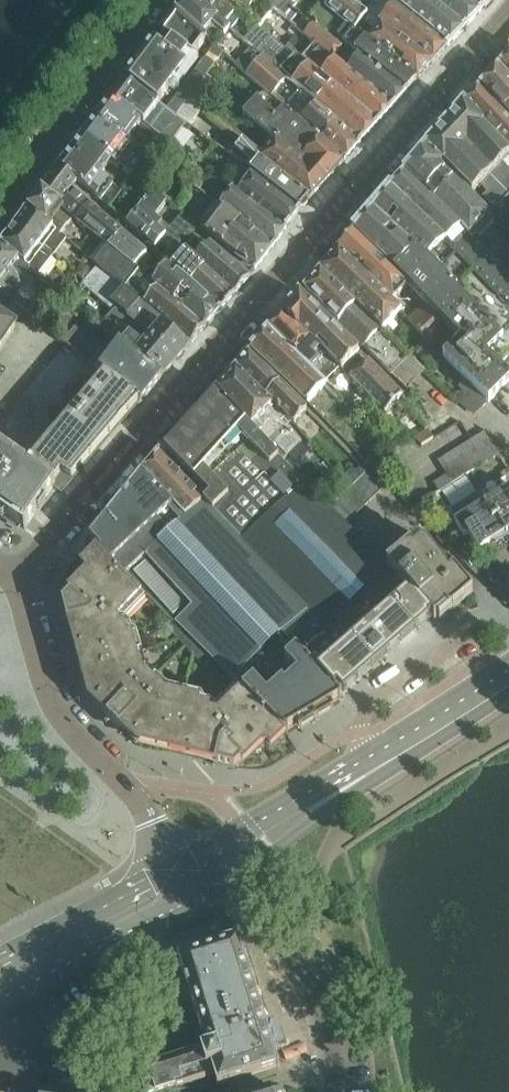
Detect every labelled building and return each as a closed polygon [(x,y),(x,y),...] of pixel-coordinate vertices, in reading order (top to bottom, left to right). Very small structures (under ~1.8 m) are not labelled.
[(175,9),(202,34),(211,24),(223,35),(229,29),(197,0),(182,0),(175,9)] [(229,29),(231,31),(240,19),(218,0),(197,0),(229,29)] [(278,11),(287,0),(264,0),(278,11)] [(287,0),(278,11),(287,18),(301,0),(287,0)] [(432,62),(351,0),(331,0),(328,3),(324,0),(322,3),(355,30),(364,18),(378,29),(369,41),(416,80),(432,62)] [(432,62),(447,46),(388,0),(351,0),(432,62)] [(480,11),(467,0),(388,0),(447,46),(480,11)] [(480,11),(490,0),(467,0),(480,11)] [(300,11),(290,21),(305,34),(314,23),(338,42),(339,40),(342,42),(343,41),(346,43),(360,54),(406,91),(416,80),(369,41),(355,30),(322,3),(309,18),(300,11)] [(202,34),(175,9),(125,77),(158,102),(206,38),(202,34)] [(314,23),(305,34),(314,42),(333,58),(346,43),(343,41),(342,42),(339,40),(338,42),(314,23)] [(259,25),(244,41),(252,49),(289,81),(300,91),(359,142),(376,124),(308,64),(300,58),(288,47),(286,49),(259,25)] [(300,58),(308,64),(376,124),(392,106),(347,70),(333,58),(314,42),(300,58)] [(215,45),(181,91),(189,98),(197,87),(210,98),(218,87),(205,77),(223,52),(215,45)] [(289,81),(252,49),(237,66),(265,90),(344,160),(359,142),(300,91),(290,103),(278,93),(289,81)] [(406,91),(360,54),(347,70),(392,106),(406,91)] [(508,73),(508,54),(501,63),(508,73)] [(498,68),(463,105),(508,151),(508,81),(498,68)] [(141,121),(170,144),(185,124),(168,111),(167,110),(158,102),(125,77),(110,97),(138,118),(141,121)] [(265,90),(257,98),(244,114),(276,141),(264,155),(260,159),(309,200),(344,160),(265,90)] [(181,91),(167,110),(168,111),(185,124),(189,127),(202,108),(189,98),(181,91)] [(138,118),(110,97),(96,116),(133,146),(136,142),(129,137),(141,121),(138,118)] [(508,157),(508,151),(463,105),(426,148),(471,195),(479,187),(487,194),(482,199),(495,211),(508,197),(508,172),(508,173),(501,165),(508,157)] [(96,116),(84,132),(121,162),(123,158),(133,146),(96,116)] [(84,132),(72,148),(102,173),(111,161),(118,166),(121,162),(84,132)] [(244,140),(231,156),(237,161),(242,164),(300,210),(300,209),(305,209),(308,205),(308,200),(309,200),(260,159),(264,155),(244,140)] [(102,173),(72,148),(60,165),(80,181),(100,200),(113,183),(102,173)] [(404,173),(500,267),(507,260),(490,243),(486,246),(479,239),(494,223),(422,152),(404,173)] [(205,180),(208,176),(193,164),(185,173),(197,183),(194,187),(199,191),(202,189),(208,182),(205,180)] [(238,170),(236,172),(248,182),(239,193),(286,228),(300,210),(242,164),(238,170)] [(41,190),(60,205),(73,189),(80,181),(60,165),(41,190)] [(500,267),(404,173),(354,231),(408,286),(425,303),(447,325),(460,339),(443,357),(490,403),(508,384),(508,375),(501,367),(508,359),(508,275),(500,267)] [(270,245),(271,243),(274,245),(286,228),(239,193),(233,188),(221,204),(225,207),(225,208),(270,245)] [(90,204),(73,189),(60,205),(63,208),(77,219),(90,204)] [(41,190),(28,207),(61,235),(71,222),(60,212),(63,208),(60,205),(41,190)] [(165,235),(167,233),(159,227),(163,222),(155,216),(167,201),(153,190),(127,223),(156,247),(161,240),(165,235)] [(77,219),(94,233),(106,218),(90,204),(77,219)] [(4,239),(0,244),(37,275),(66,239),(61,235),(28,207),(23,213),(24,213),(5,239),(4,239)] [(255,269),(274,245),(271,243),(270,245),(225,208),(206,232),(255,269)] [(178,245),(198,224),(183,213),(167,233),(165,235),(178,245)] [(107,218),(94,233),(103,241),(111,247),(123,233),(123,232),(107,218)] [(354,231),(339,249),(374,286),(391,303),(408,286),(354,231)] [(100,245),(89,258),(96,263),(97,264),(98,265),(130,292),(135,286),(145,274),(148,270),(139,263),(147,253),(123,233),(111,247),(103,241),(100,245)] [(235,292),(250,276),(210,242),(195,258),(235,292)] [(40,279),(41,278),(0,244),(0,291),(15,303),(17,300),(19,297),(20,293),(20,289),(20,286),(19,282),(29,270),(40,279)] [(339,249),(321,270),(354,305),(374,286),(339,249)] [(221,308),(235,292),(195,258),(187,250),(172,268),(220,308),(221,308)] [(148,277),(158,286),(206,325),(220,308),(172,268),(166,263),(161,270),(156,266),(148,277)] [(98,265),(81,285),(84,287),(89,292),(113,311),(129,327),(134,331),(137,326),(149,336),(146,340),(148,343),(153,337),(163,325),(188,346),(191,342),(206,325),(158,286),(148,297),(143,293),(135,286),(130,292),(98,265)] [(321,270),(304,288),(339,323),(350,332),(357,340),(386,369),(391,374),(406,358),(408,355),(382,331),(380,333),(354,305),(321,270)] [(382,331),(400,313),(391,303),(374,286),(354,305),(380,333),(382,331)] [(15,327),(12,325),(22,311),(0,293),(0,350),(15,327)] [(327,354),(341,368),(342,369),(350,359),(359,351),(300,293),(284,312),(328,354),(327,354)] [(428,343),(447,325),(425,303),(407,321),(428,343)] [(36,320),(43,311),(34,305),(27,313),(36,320)] [(113,311),(100,327),(120,343),(161,377),(178,358),(153,337),(148,343),(146,340),(142,345),(130,335),(134,331),(129,327),(113,311)] [(284,312),(268,330),(310,371),(311,370),(324,385),(341,368),(327,354),(328,354),(284,312)] [(188,346),(163,325),(153,337),(178,358),(188,346)] [(87,362),(106,378),(139,403),(161,377),(120,343),(108,359),(99,352),(102,349),(74,328),(63,343),(67,345),(87,362)] [(311,370),(310,371),(268,330),(252,348),(307,402),(324,385),(311,370)] [(77,374),(87,362),(67,345),(57,357),(77,374)] [(249,353),(236,369),(278,411),(280,409),(286,415),(285,415),(294,424),(306,410),(279,382),(249,353)] [(68,385),(77,374),(57,357),(48,368),(68,385)] [(384,411),(401,394),(367,359),(359,368),(350,359),(342,369),(384,411)] [(39,420),(30,432),(20,443),(24,446),(16,457),(53,482),(52,483),(55,485),(54,486),(60,490),(136,402),(138,404),(139,403),(106,378),(87,362),(77,374),(68,385),(58,397),(49,408),(39,420)] [(48,368),(38,380),(58,397),(68,385),(48,368)] [(236,369),(216,391),(278,457),(282,461),(301,442),(280,421),(285,415),(286,415),(280,409),(278,411),(236,369)] [(49,408),(58,397),(38,380),(28,391),(49,408)] [(28,391),(19,403),(39,420),(49,408),(28,391)] [(182,428),(164,448),(211,493),(204,500),(213,509),(242,539),(303,483),(282,461),(278,457),(216,391),(199,409),(182,428)] [(30,432),(39,420),(19,403),(9,414),(30,432)] [(0,425),(0,426),(20,443),(30,432),(9,414),(0,425)] [(16,457),(24,446),(20,443),(0,426),(0,446),(16,457)] [(433,439),(428,430),(413,439),(422,446),(433,439)] [(446,474),(433,482),(439,492),(452,484),(451,482),(466,474),(501,453),(500,452),(487,430),(472,439),(438,460),(446,474)] [(54,486),(55,485),(52,483),(53,482),(16,457),(0,446),(0,513),(23,529),(54,485),(54,486)] [(159,453),(142,473),(183,517),(203,499),(159,453)] [(366,471),(352,484),(369,501),(383,488),(366,471)] [(90,539),(89,540),(98,550),(143,594),(145,596),(147,595),(173,621),(183,630),(186,634),(192,640),(195,643),(198,646),(202,649),(211,659),(241,688),(285,731),(294,725),(297,731),(332,710),(329,705),(341,698),(340,696),(341,695),(326,678),(296,647),(322,624),(328,631),(404,584),(386,566),(372,553),(345,525),(328,508),(303,483),(242,539),(213,509),(204,500),(203,499),(183,517),(142,473),(141,473),(137,477),(110,514),(104,520),(91,536),(89,538),(90,539)] [(349,488),(344,492),(361,509),(369,501),(352,484),(349,488)] [(508,532),(508,487),(483,503),(492,518),(496,516),(507,533),(508,532)] [(344,492),(337,500),(353,517),(361,509),(344,492)] [(489,545),(507,533),(496,516),(492,518),(483,503),(478,494),(453,510),(459,518),(454,521),(463,536),(468,533),(479,551),(489,545)] [(337,500),(328,508),(345,525),(353,517),(337,500)] [(419,536),(386,566),(404,584),(405,585),(431,616),(434,619),(437,616),(440,619),(448,612),(449,611),(462,599),(463,600),(472,591),(442,556),(439,559),(419,536)] [(65,600),(62,602),(67,620),(69,620),(82,667),(135,651),(131,635),(127,636),(125,627),(120,628),(118,620),(143,594),(98,550),(83,566),(89,572),(69,592),(67,595),(69,597),(65,600)] [(322,624),(296,647),(326,678),(341,695),(371,669),(431,616),(405,585),(404,584),(328,631),(322,624)] [(168,626),(166,628),(176,638),(183,630),(173,621),(168,626)] [(183,630),(176,638),(178,640),(185,647),(192,640),(186,634),(183,630)] [(192,640),(185,647),(193,655),(195,657),(202,649),(198,646),(195,643),(192,640)] [(202,649),(195,657),(204,666),(208,662),(211,659),(202,649)] [(135,651),(82,667),(90,697),(108,713),(107,714),(120,726),(121,725),(139,741),(170,749),(183,697),(166,693),(140,670),(135,651)] [(183,697),(170,749),(216,761),(215,763),(232,768),(235,764),(238,765),(263,740),(269,747),(285,731),(241,688),(216,714),(208,712),(209,707),(200,705),(201,701),(183,697)] [(198,1049),(137,1068),(144,1091),(160,1091),(214,1075),(217,1085),(280,1065),(239,935),(210,945),(207,935),(191,944),(193,950),(177,955),(206,1048),(199,1051),(198,1049)] [(160,1014),(138,1021),(127,1024),(133,1045),(167,1035),(160,1014)]
